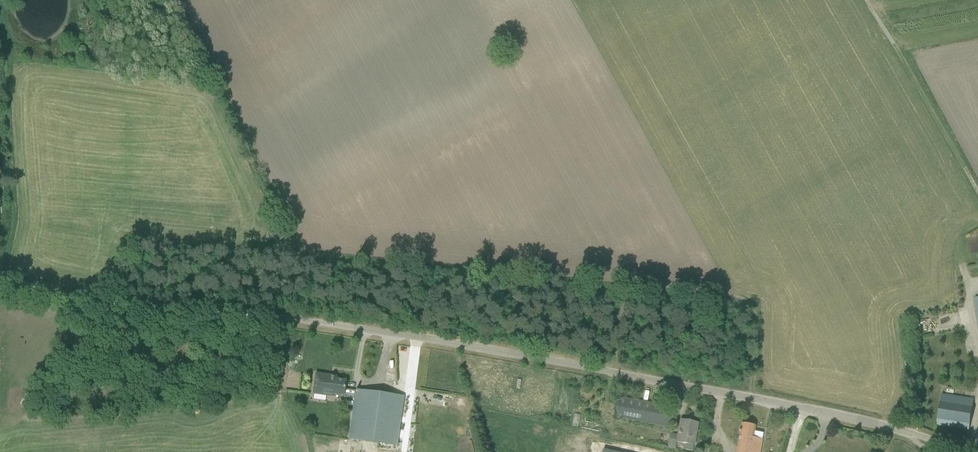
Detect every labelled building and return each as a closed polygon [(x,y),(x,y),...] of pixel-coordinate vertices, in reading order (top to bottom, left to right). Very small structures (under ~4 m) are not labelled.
[(277,244),(288,235),(279,223),(268,232),(277,244)] [(298,388),(301,374),(284,371),(281,385),(298,388)] [(336,377),(330,376),(316,375),(313,394),(334,397),(334,394),(342,395),(342,397),(355,399),(349,440),(396,446),(403,397),(356,390),(356,391),(344,389),(345,381),(335,380),(336,377)] [(969,430),(973,399),(941,394),(937,425),(969,430)] [(618,397),(615,418),(636,422),(671,428),(675,407),(618,397)] [(698,423),(684,421),(681,420),(678,434),(676,442),(686,444),(685,450),(693,451),(698,423)] [(755,426),(741,424),(740,431),(739,431),(738,432),(740,433),(736,451),(760,451),(763,433),(754,432),(755,426)]
